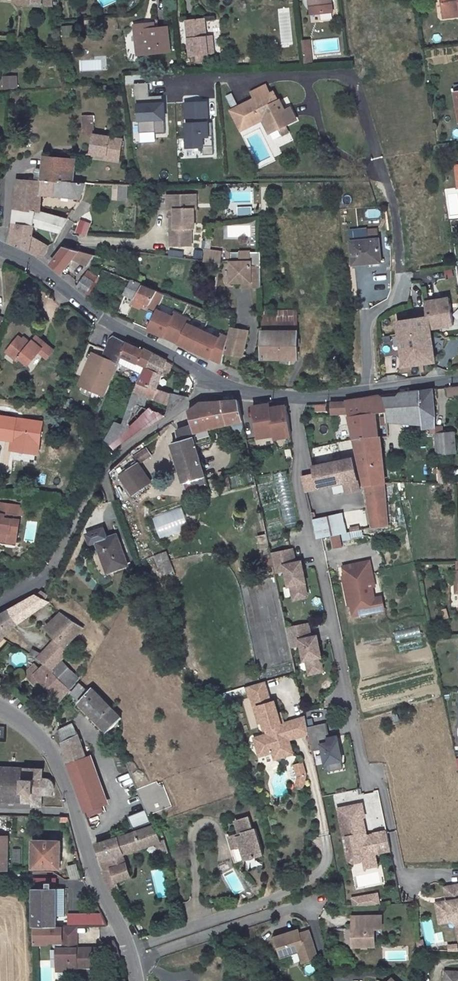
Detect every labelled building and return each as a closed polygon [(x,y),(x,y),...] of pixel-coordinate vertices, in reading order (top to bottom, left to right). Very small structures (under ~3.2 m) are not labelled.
[(444,14),(457,13),(457,0),(442,0),(444,14)] [(293,44),(288,9),(277,11),(282,45),(293,44)] [(149,17),(138,18),(139,26),(135,26),(136,38),(142,38),(143,46),(169,44),(166,21),(156,23),(150,23),(149,17)] [(205,17),(186,18),(190,55),(214,53),(212,34),(207,34),(205,17)] [(311,39),(303,40),(305,56),(312,55),(311,39)] [(312,55),(305,56),(306,64),(313,63),(312,55)] [(20,87),(19,74),(4,75),(5,88),(20,87)] [(165,131),(164,101),(162,101),(149,102),(149,94),(149,81),(133,82),(134,95),(135,95),(136,103),(138,103),(139,131),(155,130),(155,132),(165,131)] [(285,107),(280,96),(278,98),(273,88),(269,90),(264,82),(250,90),(254,97),(232,108),(231,109),(232,110),(242,128),(262,116),(266,124),(274,120),(277,126),(282,134),(286,132),(282,124),(291,119),(289,115),(293,112),(289,104),(285,107)] [(207,115),(207,100),(199,101),(200,115),(207,115)] [(213,153),(212,121),(207,121),(207,115),(200,115),(199,101),(185,101),(187,145),(202,145),(203,153),(213,153)] [(92,113),(81,114),(83,134),(94,133),(92,113)] [(274,120),(266,124),(270,130),(277,126),(274,120)] [(121,139),(94,134),(90,154),(119,158),(121,139)] [(76,160),(45,156),(41,181),(71,183),(76,160)] [(41,181),(18,179),(9,242),(41,256),(45,253),(48,246),(32,236),(34,225),(58,237),(71,214),(51,210),(37,205),(41,195),(80,199),(85,184),(71,183),(41,181)] [(123,183),(114,183),(114,196),(123,196),(123,183)] [(188,192),(166,193),(166,207),(168,207),(173,207),(173,220),(169,220),(169,244),(190,244),(190,226),(193,226),(193,206),(188,206),(188,192)] [(253,205),(239,206),(239,215),(254,214),(253,205)] [(82,220),(77,232),(87,235),(91,223),(82,220)] [(377,228),(367,229),(368,240),(352,241),(354,264),(382,262),(380,239),(378,239),(377,228)] [(210,239),(205,239),(203,249),(201,262),(218,265),(219,251),(209,250),(210,239)] [(79,252),(65,247),(50,265),(52,268),(61,275),(72,260),(79,252)] [(96,257),(79,252),(72,260),(89,266),(96,257)] [(242,283),(251,283),(251,288),(261,288),(261,268),(251,268),(251,253),(237,254),(237,262),(231,262),(231,283),(242,283)] [(99,278),(89,271),(78,288),(88,296),(99,278)] [(134,281),(127,294),(149,305),(149,306),(157,310),(158,307),(165,294),(134,281)] [(397,321),(403,366),(435,361),(429,328),(453,325),(454,324),(449,297),(425,302),(427,316),(402,320),(397,321)] [(402,320),(427,316),(425,302),(402,306),(402,320)] [(155,313),(141,306),(133,322),(147,329),(155,313)] [(169,313),(158,307),(157,310),(155,313),(147,329),(170,340),(183,315),(175,312),(173,316),(169,314),(169,313)] [(269,310),(262,311),(262,328),(262,358),(297,359),(297,321),(269,321),(269,310)] [(191,319),(183,315),(170,340),(194,351),(204,330),(192,325),(192,326),(188,324),(191,319)] [(227,338),(223,353),(240,357),(246,333),(230,329),(227,338)] [(215,336),(204,330),(194,351),(220,363),(223,353),(227,338),(220,334),(218,339),(214,337),(215,336)] [(121,356),(137,362),(135,368),(143,370),(145,365),(147,366),(152,353),(143,348),(142,350),(126,342),(120,337),(115,335),(109,338),(102,359),(117,365),(121,356)] [(53,351),(35,336),(28,344),(18,336),(6,351),(17,361),(20,358),(27,364),(38,352),(46,359),(53,351)] [(165,360),(152,353),(147,366),(145,365),(143,370),(138,382),(156,387),(165,360)] [(62,370),(52,360),(43,368),(50,374),(52,371),(57,376),(62,370)] [(375,373),(359,376),(360,384),(363,384),(377,382),(375,373)] [(359,376),(349,377),(350,386),(360,384),(359,376)] [(156,387),(138,382),(133,396),(128,409),(123,426),(115,448),(160,418),(163,416),(164,415),(141,405),(145,395),(169,404),(189,397),(190,396),(160,390),(160,388),(156,387)] [(447,388),(448,395),(457,394),(457,387),(447,388)] [(433,390),(419,391),(422,418),(422,428),(435,427),(433,390)] [(407,393),(399,394),(395,401),(386,402),(387,420),(422,418),(419,391),(407,393)] [(380,396),(346,401),(346,403),(348,413),(354,439),(354,440),(378,437),(377,424),(387,423),(387,420),(386,402),(380,396)] [(212,400),(188,411),(193,425),(195,432),(208,429),(243,420),(239,400),(212,400)] [(270,403),(253,405),(257,438),(275,435),(270,407),(270,403)] [(329,410),(327,403),(317,405),(318,412),(329,410)] [(346,403),(329,404),(331,413),(348,413),(346,403)] [(287,404),(270,407),(275,435),(275,438),(292,435),(287,404)] [(0,416),(0,439),(12,441),(12,437),(38,441),(40,421),(20,418),(20,421),(14,420),(14,417),(0,416)] [(123,426),(115,424),(107,440),(115,448),(123,426)] [(181,441),(173,444),(186,488),(194,486),(192,481),(206,477),(195,438),(195,432),(193,425),(178,430),(181,441)] [(436,433),(437,454),(455,453),(454,432),(443,433),(443,427),(435,427),(436,433)] [(208,429),(195,432),(195,438),(196,442),(210,437),(208,429)] [(378,437),(354,440),(365,487),(385,484),(382,448),(380,437),(378,437)] [(139,464),(152,455),(148,448),(134,457),(136,460),(128,465),(131,469),(139,464)] [(354,458),(313,467),(313,474),(317,488),(359,480),(354,458)] [(121,475),(133,494),(151,482),(139,464),(131,469),(121,475)] [(435,469),(440,485),(457,480),(457,475),(455,464),(435,469)] [(274,474),(286,526),(298,524),(286,472),(274,474)] [(385,484),(365,487),(374,529),(389,526),(385,484)] [(0,501),(0,513),(15,516),(17,504),(0,501)] [(163,537),(192,526),(184,505),(155,516),(163,537)] [(317,538),(333,535),(335,547),(345,546),(343,539),(363,536),(362,529),(349,531),(346,512),(314,517),(317,538)] [(0,513),(0,540),(13,543),(17,518),(15,518),(15,516),(0,513)] [(117,536),(97,543),(107,574),(127,567),(117,536)] [(162,574),(176,569),(169,550),(155,555),(162,574)] [(293,554),(272,558),(276,576),(286,574),(289,589),(291,589),(294,603),(305,601),(307,598),(305,586),(306,586),(303,572),(300,573),(297,571),(296,566),(293,554)] [(355,563),(344,565),(346,575),(343,576),(348,599),(353,598),(354,603),(352,603),(354,615),(375,611),(373,599),(375,598),(373,586),(376,585),(371,562),(356,565),(355,563)] [(52,576),(39,592),(48,600),(54,579),(52,576)] [(18,624),(50,601),(48,600),(39,592),(8,610),(18,624)] [(375,598),(373,599),(375,611),(385,609),(382,597),(375,598)] [(3,638),(15,627),(18,624),(8,610),(0,614),(0,636),(3,638)] [(52,668),(61,660),(70,651),(66,646),(84,628),(61,613),(46,627),(58,638),(42,653),(30,647),(27,653),(44,663),(52,668)] [(309,626),(288,631),(291,648),(301,646),(305,662),(307,661),(310,676),(321,673),(323,670),(320,658),(322,658),(319,645),(315,645),(312,643),(311,638),(309,626)] [(418,627),(394,629),(395,639),(419,638),(418,627)] [(34,661),(24,672),(40,686),(43,683),(48,688),(60,700),(72,686),(55,670),(54,669),(52,668),(44,663),(40,666),(34,661)] [(63,662),(55,670),(72,686),(79,677),(63,662)] [(281,731),(279,723),(284,722),(282,712),(278,713),(274,700),(271,701),(266,680),(250,684),(259,720),(263,719),(265,727),(269,726),(271,730),(266,732),(256,734),(261,754),(273,751),(283,748),(284,755),(292,753),(289,739),(291,738),(289,729),(287,730),(281,731)] [(81,682),(74,691),(82,699),(79,702),(107,731),(114,724),(121,717),(92,687),(89,690),(81,682)] [(289,729),(291,738),(309,734),(309,729),(306,716),(284,722),(287,730),(289,729)] [(63,741),(68,764),(85,757),(78,735),(73,723),(59,727),(63,740),(63,741)] [(327,725),(309,729),(309,734),(313,752),(323,750),(326,765),(330,765),(332,773),(344,771),(342,762),(343,762),(338,738),(330,740),(327,725)] [(273,751),(275,757),(284,755),(283,748),(273,751)] [(123,762),(136,792),(143,809),(155,804),(148,787),(154,785),(143,755),(123,762)] [(68,764),(77,791),(80,798),(99,791),(87,756),(85,757),(68,764)] [(297,787),(308,787),(307,762),(296,762),(297,787)] [(0,767),(0,803),(32,803),(32,807),(42,807),(43,795),(53,795),(53,793),(55,788),(55,785),(54,784),(52,781),(51,779),(49,778),(44,777),(44,769),(0,767)] [(85,813),(104,806),(99,791),(80,798),(85,813)] [(363,805),(339,810),(345,839),(348,838),(350,849),(348,850),(350,861),(354,864),(362,862),(364,858),(364,855),(374,853),(374,854),(391,851),(387,832),(367,836),(363,818),(365,817),(363,805)] [(143,809),(128,815),(133,826),(147,820),(143,809)] [(262,854),(254,828),(251,830),(247,817),(234,821),(237,831),(239,831),(240,834),(238,835),(237,834),(230,836),(233,848),(240,846),(244,859),(262,854)] [(155,825),(96,846),(102,861),(124,854),(160,842),(155,825)] [(0,838),(0,871),(8,871),(9,838),(0,838)] [(61,841),(35,840),(35,868),(61,868),(61,841)] [(233,848),(237,861),(244,859),(240,846),(233,848)] [(374,853),(364,855),(366,867),(376,865),(374,854),(374,853)] [(124,854),(102,861),(105,870),(127,863),(124,854)] [(78,863),(68,866),(72,880),(82,876),(78,863)] [(105,870),(103,871),(111,892),(113,892),(120,889),(119,886),(132,881),(127,863),(105,870)] [(35,889),(35,927),(57,927),(58,889),(54,889),(54,880),(35,881),(35,889)] [(444,888),(446,902),(435,904),(438,920),(450,918),(457,921),(457,885),(444,888)] [(371,895),(373,905),(380,904),(378,894),(371,895)] [(371,895),(353,899),(354,905),(373,905),(371,895)] [(357,929),(357,937),(353,937),(353,946),(375,946),(375,929),(383,929),(383,916),(353,916),(353,929),(357,929)] [(438,920),(439,925),(450,922),(456,925),(457,935),(457,921),(450,918),(438,920)] [(58,942),(58,960),(78,960),(97,961),(97,942),(78,942),(78,927),(63,927),(63,942),(58,942)] [(319,955),(310,928),(302,930),(300,931),(299,927),(275,935),(281,956),(300,950),(303,960),(319,955)] [(104,948),(116,946),(115,939),(103,941),(104,948)] [(444,970),(443,980),(457,980),(457,971),(444,970)]
